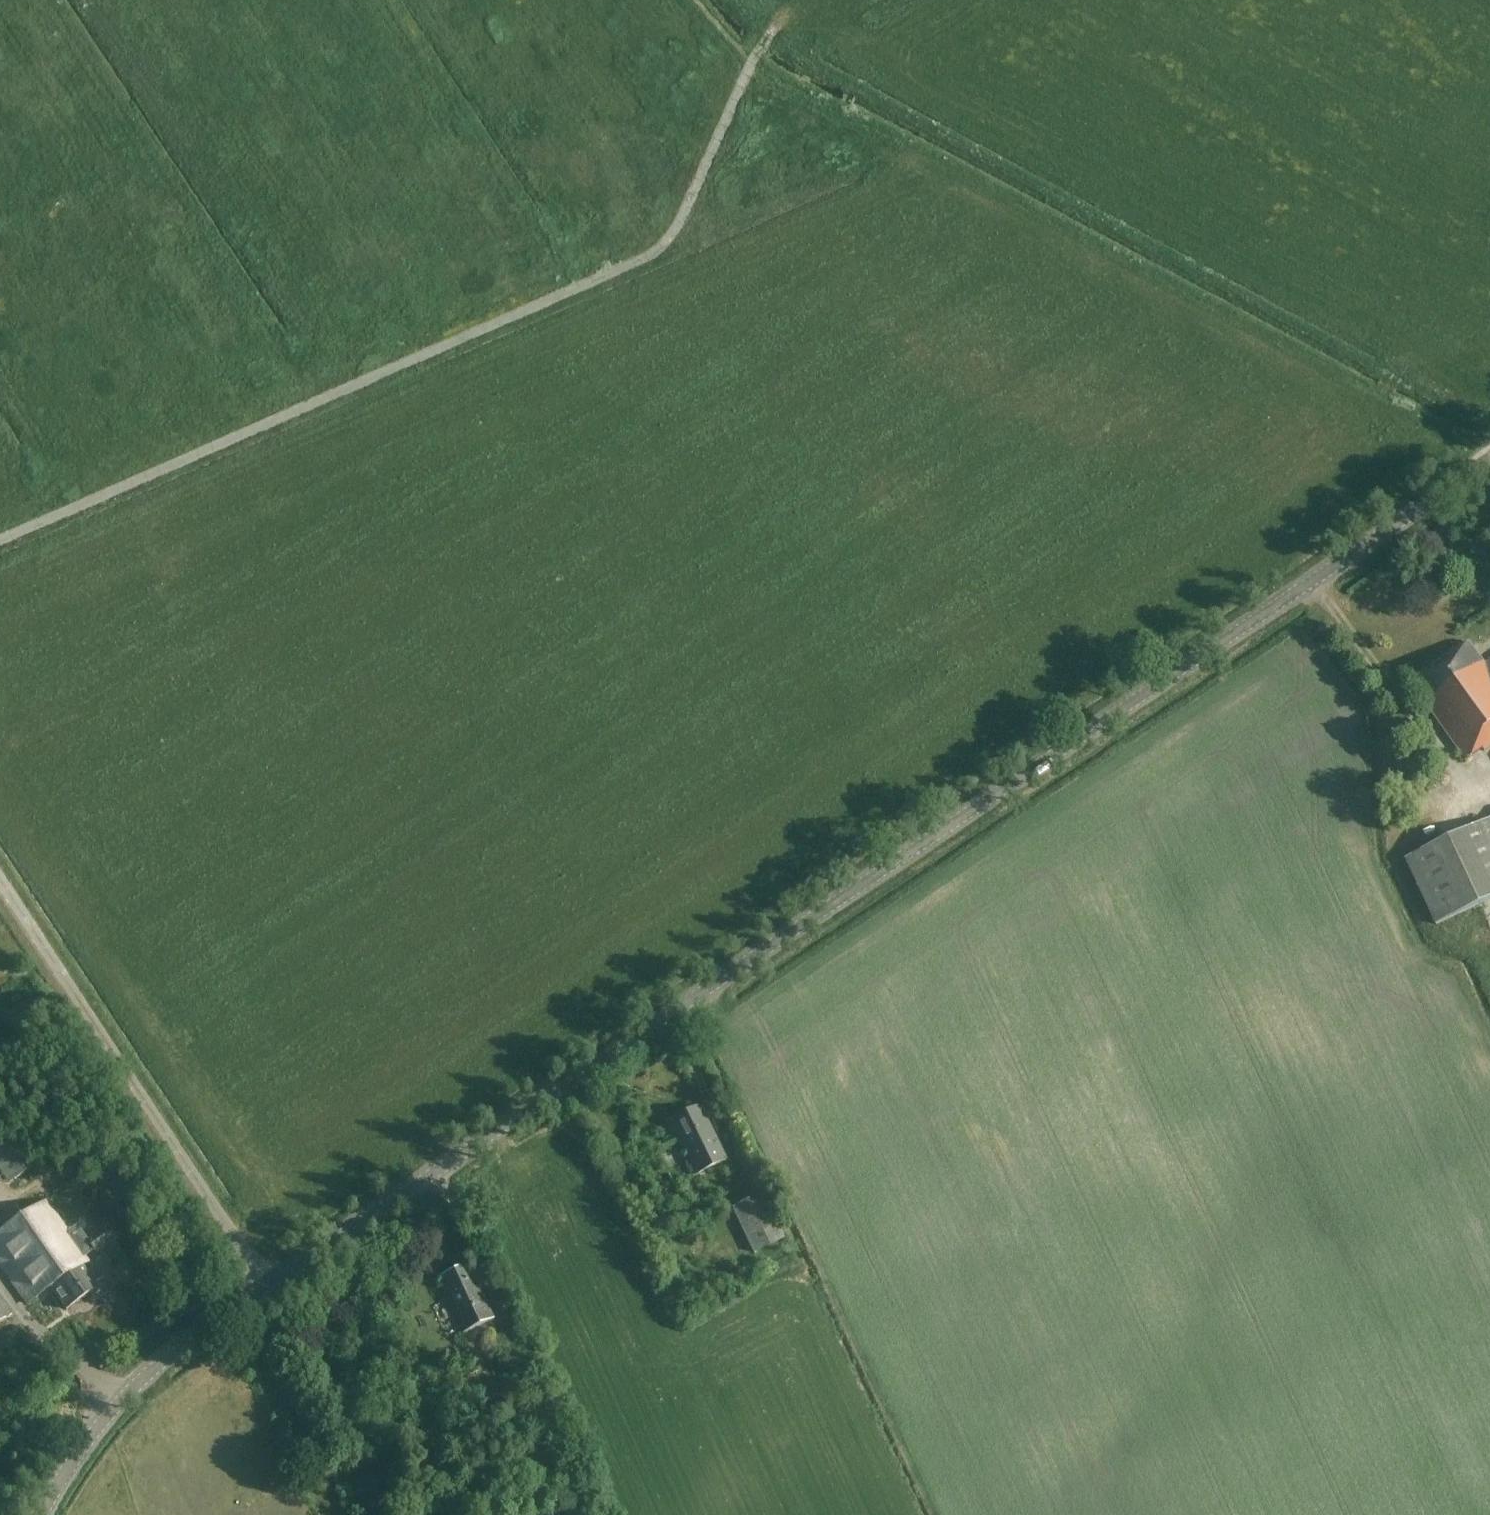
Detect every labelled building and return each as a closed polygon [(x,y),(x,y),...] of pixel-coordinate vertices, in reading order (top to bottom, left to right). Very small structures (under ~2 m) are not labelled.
[(1486,665),(1469,641),(1414,681),(1429,702),(1426,704),(1469,762),(1489,747),(1489,662),(1486,665)] [(1405,859),(1435,925),(1489,900),(1489,820),(1405,859)] [(696,1175),(726,1160),(700,1106),(670,1121),(696,1175)] [(786,1237),(764,1191),(733,1206),(755,1252),(786,1237)] [(47,1203),(0,1235),(0,1263),(29,1305),(51,1290),(66,1312),(98,1290),(83,1268),(89,1264),(84,1257),(93,1250),(96,1254),(116,1240),(106,1228),(78,1248),(47,1203)] [(463,1333),(494,1319),(469,1265),(438,1279),(463,1333)] [(14,1314),(0,1296),(0,1325),(14,1314)] [(509,1362),(527,1354),(515,1329),(489,1340),(499,1363),(508,1359),(509,1362)]
